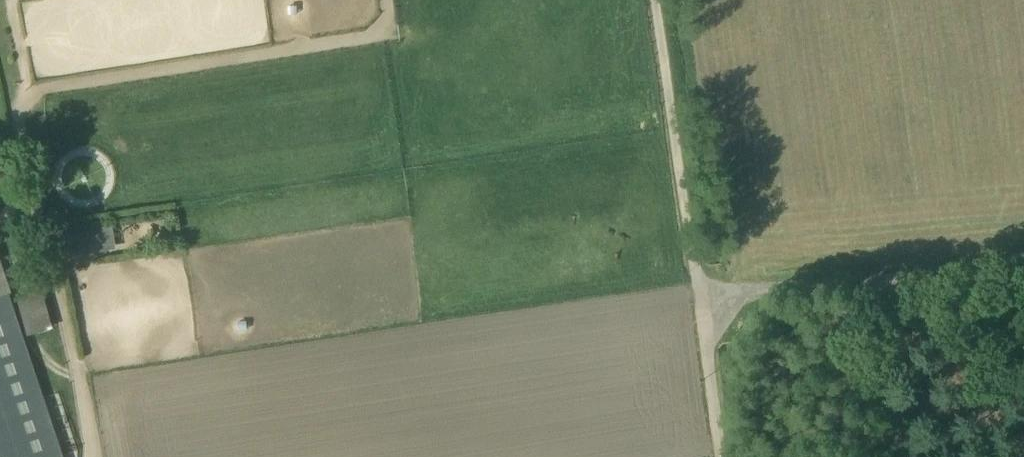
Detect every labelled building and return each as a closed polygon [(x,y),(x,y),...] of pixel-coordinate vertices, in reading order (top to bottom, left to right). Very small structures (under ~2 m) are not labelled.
[(90,231),(93,247),(125,242),(122,226),(90,231)] [(63,236),(65,252),(93,247),(90,231),(63,236)] [(24,298),(34,333),(48,329),(38,293),(24,298)] [(3,297),(0,298),(0,456),(57,456),(3,297)] [(34,333),(24,298),(15,300),(25,335),(34,333)]
